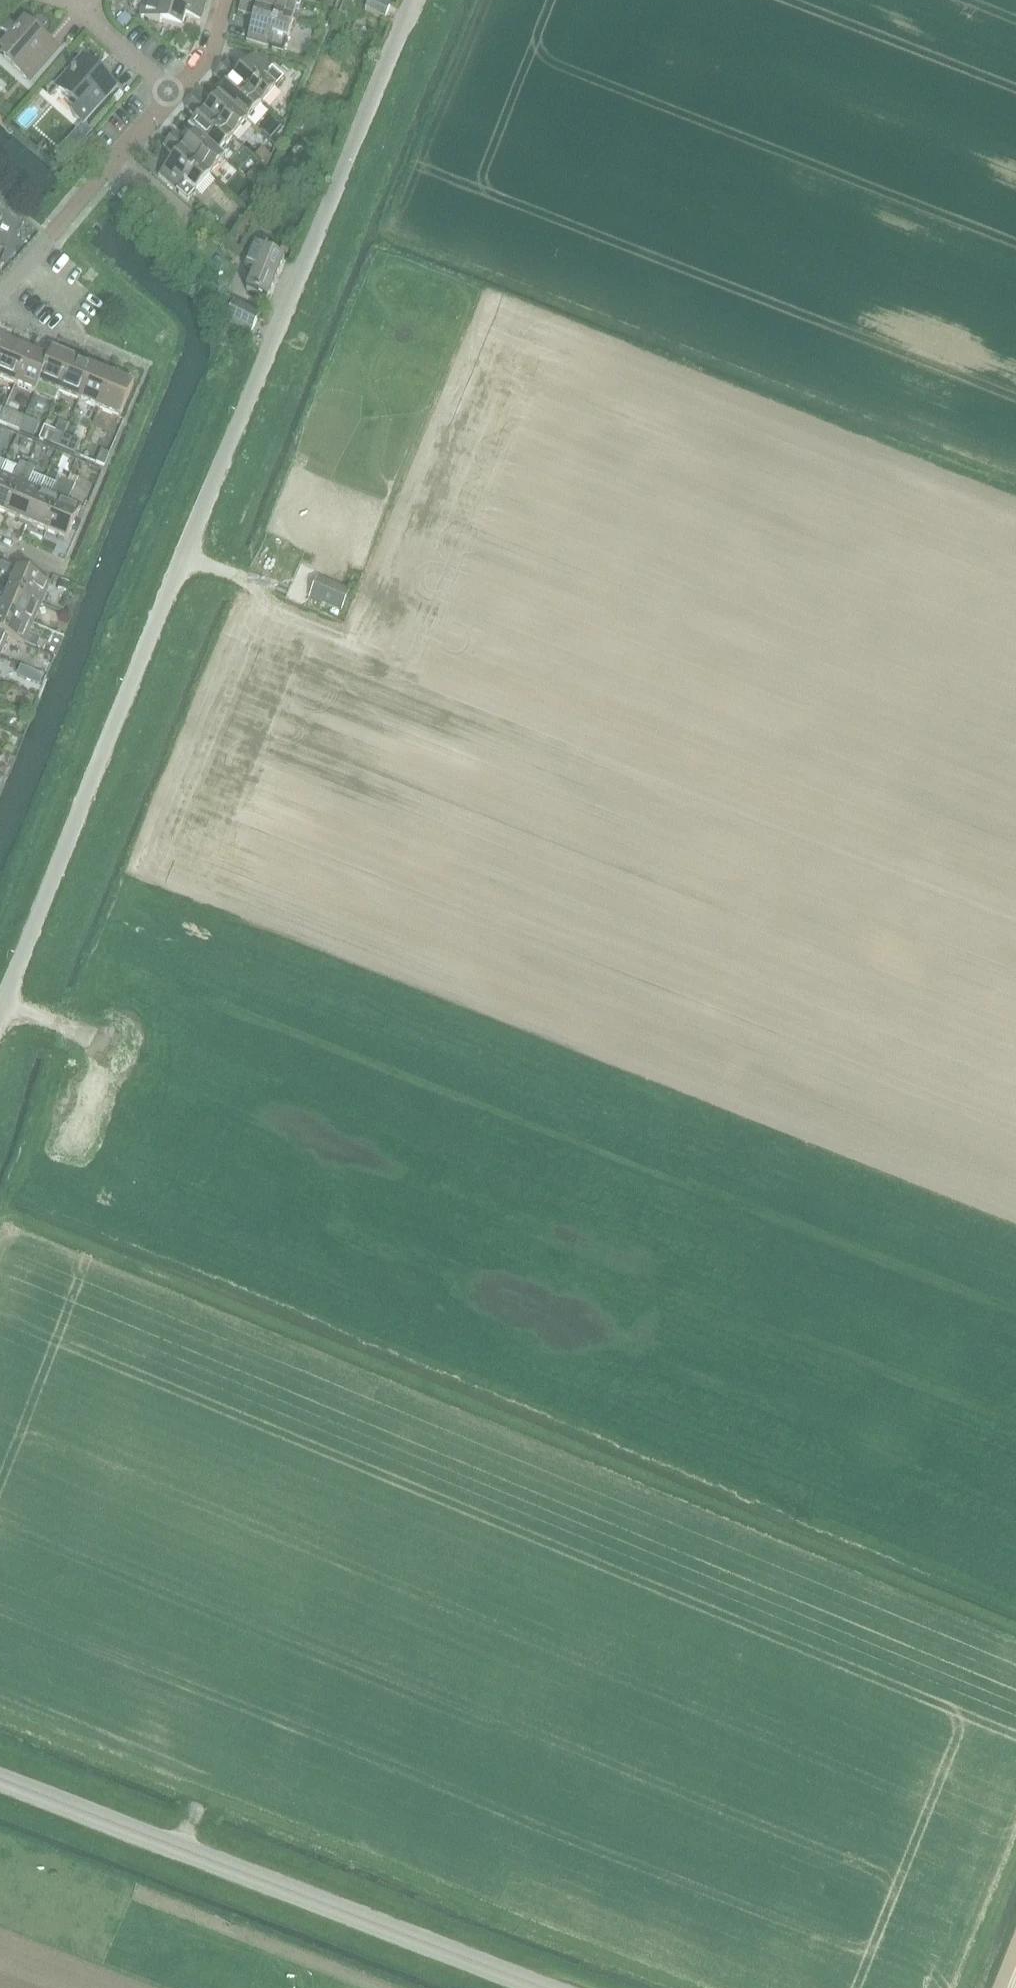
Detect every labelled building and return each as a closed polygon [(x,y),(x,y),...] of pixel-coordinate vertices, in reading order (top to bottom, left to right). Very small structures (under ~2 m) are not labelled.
[(204,12),(164,0),(150,0),(147,10),(143,9),(140,17),(182,29),(186,16),(201,21),(204,12)] [(204,12),(206,3),(197,0),(164,0),(204,12)] [(241,3),(294,19),(299,0),(242,0),(241,3)] [(391,6),(375,0),(370,0),(365,12),(386,19),(391,6)] [(284,52),(294,19),(241,3),(239,13),(254,17),(247,41),(284,52)] [(125,12),(116,22),(124,30),(133,20),(125,12)] [(25,20),(18,28),(9,20),(1,28),(10,36),(1,47),(17,61),(13,65),(31,81),(52,57),(41,47),(47,40),(25,20)] [(220,69),(262,105),(284,79),(255,54),(238,73),(227,62),(220,69)] [(84,124),(116,88),(83,58),(57,87),(80,107),(73,115),(84,124)] [(227,87),(219,96),(247,121),(262,105),(220,69),(215,76),(227,87)] [(192,102),(233,137),(247,121),(219,96),(210,105),(198,95),(192,102)] [(189,129),(195,135),(196,134),(219,153),(219,152),(233,137),(192,102),(186,108),(198,119),(189,129)] [(169,139),(210,175),(226,158),(219,152),(219,153),(196,134),(195,135),(188,143),(176,132),(169,139)] [(187,201),(210,175),(169,139),(164,146),(176,157),(159,176),(187,201)] [(262,148),(256,155),(268,166),(272,156),(262,148)] [(254,171),(248,178),(255,184),(261,177),(254,171)] [(249,190),(242,199),(250,206),(257,198),(249,190)] [(247,291),(267,300),(284,260),(255,248),(246,270),(254,274),(247,291)] [(235,304),(226,324),(253,336),(261,315),(235,304)] [(12,343),(0,338),(0,370),(12,343)] [(0,370),(0,379),(17,386),(31,351),(12,343),(0,370)] [(42,384),(38,394),(55,402),(59,392),(61,392),(75,359),(54,350),(51,359),(51,360),(41,384),(42,384)] [(31,351),(17,386),(38,394),(42,384),(41,384),(51,360),(51,359),(31,351)] [(75,359),(61,392),(81,401),(95,368),(75,359)] [(95,368),(81,401),(101,409),(115,376),(95,368)] [(115,376),(101,409),(121,418),(135,384),(115,376)] [(6,409),(1,422),(12,427),(20,430),(25,417),(6,409)] [(25,417),(20,430),(27,433),(34,436),(40,423),(25,417)] [(45,426),(40,438),(60,447),(65,435),(49,428),(52,422),(47,420),(45,426)] [(65,435),(60,447),(75,454),(81,441),(65,435)] [(102,450),(97,463),(105,466),(111,453),(102,450)] [(0,475),(0,511),(7,514),(30,459),(23,457),(14,478),(1,473),(0,475)] [(30,459),(7,514),(27,523),(41,490),(30,485),(28,484),(38,463),(30,459)] [(41,490),(27,523),(47,531),(71,475),(64,472),(54,495),(41,490)] [(71,475),(47,531),(69,540),(83,508),(75,505),(70,502),(68,501),(78,478),(71,475)] [(4,563),(1,570),(17,577),(11,591),(44,604),(53,583),(4,563)] [(319,577),(310,598),(342,612),(351,591),(319,577)] [(59,588),(67,592),(70,583),(62,580),(59,588)] [(35,624),(44,604),(11,591),(6,603),(0,600),(0,610),(35,624)] [(9,637),(9,638),(11,639),(11,638),(27,645),(35,624),(0,610),(0,633),(9,637)] [(2,658),(11,639),(9,638),(9,637),(0,633),(0,657),(2,658)] [(36,672),(32,681),(40,684),(44,676),(36,672)] [(24,701),(20,709),(28,712),(31,704),(24,701)]
